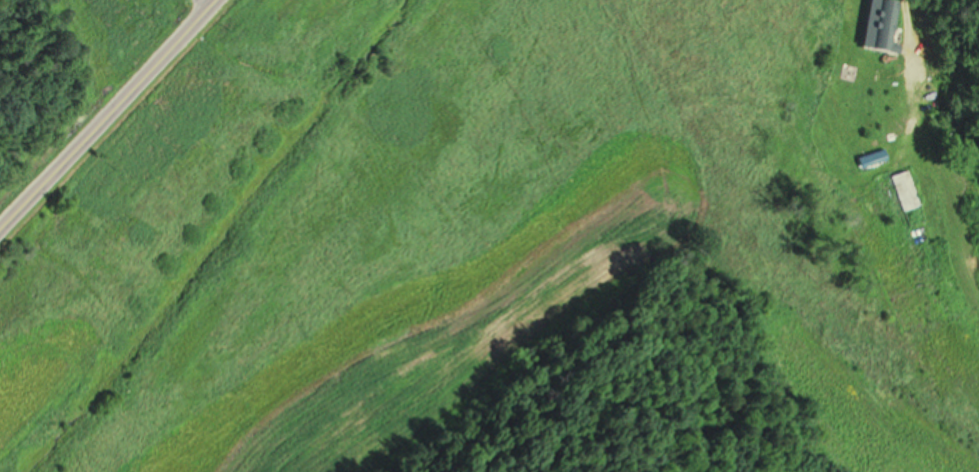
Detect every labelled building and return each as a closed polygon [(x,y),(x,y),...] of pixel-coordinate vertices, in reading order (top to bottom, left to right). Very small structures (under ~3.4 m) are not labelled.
[(900,1),(895,0),(867,0),(860,47),(892,52),(900,1)] [(911,169),(893,175),(904,211),(922,205),(911,169)]
